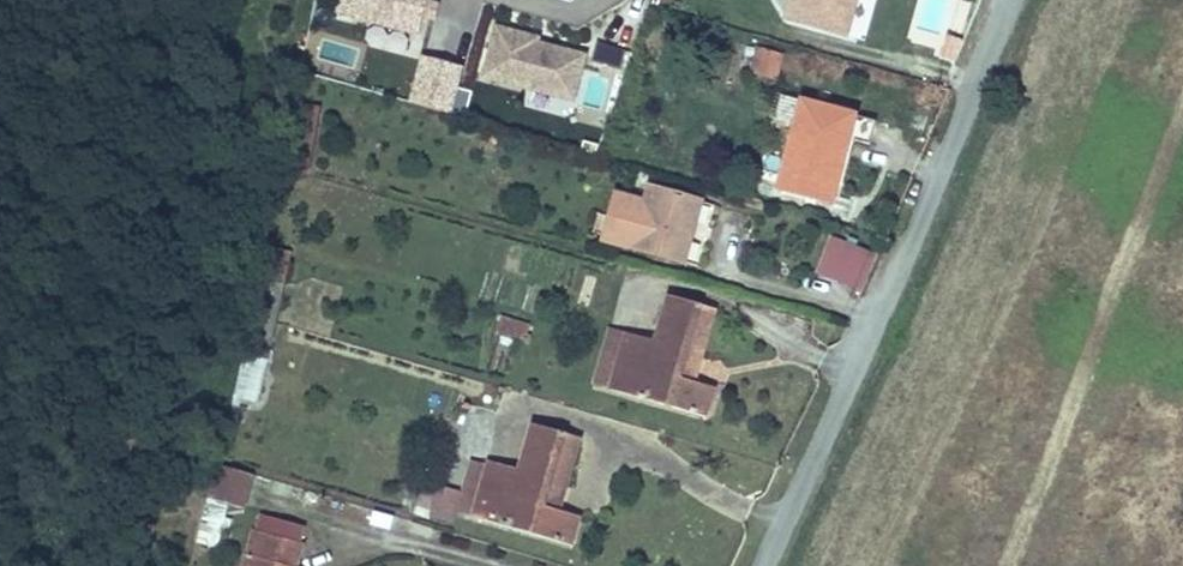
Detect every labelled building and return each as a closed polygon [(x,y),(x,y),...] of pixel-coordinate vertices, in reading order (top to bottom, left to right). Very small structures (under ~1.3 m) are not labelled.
[(428,0),(344,0),(340,18),(419,37),(428,0)] [(787,19),(825,30),(828,18),(849,24),(856,0),(792,0),(787,19)] [(845,36),(849,24),(828,18),(825,30),(845,36)] [(541,43),(542,39),(495,26),(480,78),(573,104),(586,56),(541,43)] [(777,79),(783,55),(758,48),(751,72),(777,79)] [(454,105),(459,89),(430,80),(425,97),(454,105)] [(870,145),(876,122),(855,116),(781,96),(775,120),(796,125),(779,189),(831,203),(837,183),(849,139),(856,141),(870,145)] [(486,131),(488,124),(476,121),(475,128),(486,131)] [(844,186),(856,141),(849,139),(837,183),(844,186)] [(694,226),(701,202),(651,187),(647,203),(617,195),(604,240),(684,263),(692,233),(686,231),(688,224),(694,226)] [(814,206),(816,199),(804,196),(802,203),(814,206)] [(761,209),(763,202),(745,197),(743,204),(761,209)] [(839,281),(853,246),(833,237),(819,272),(839,281)] [(863,290),(877,255),(853,246),(839,281),(863,290)] [(282,292),(290,252),(269,248),(261,288),(282,292)] [(681,379),(703,306),(670,297),(656,347),(625,338),(611,389),(610,390),(707,418),(715,389),(695,383),(681,379)] [(695,383),(716,309),(703,306),(681,379),(695,383)] [(525,340),(528,326),(502,319),(498,332),(525,340)] [(611,389),(625,338),(626,337),(609,332),(594,384),(611,389)] [(256,404),(269,351),(248,345),(234,400),(256,404)] [(244,419),(247,409),(234,405),(232,416),(244,419)] [(546,507),(566,435),(533,425),(519,475),(488,466),(488,467),(474,517),(474,519),(572,546),(580,517),(560,511),(546,507)] [(560,511),(580,439),(566,435),(546,507),(560,511)] [(474,517),(488,467),(471,462),(457,512),(474,517)] [(243,509),(252,475),(219,465),(209,499),(243,509)] [(432,511),(439,486),(424,481),(417,506),(432,511)] [(304,504),(309,491),(292,487),(289,500),(304,504)] [(211,543),(217,517),(206,514),(199,544),(210,546),(211,543)] [(301,547),(255,534),(246,565),(296,565),(301,547)]
